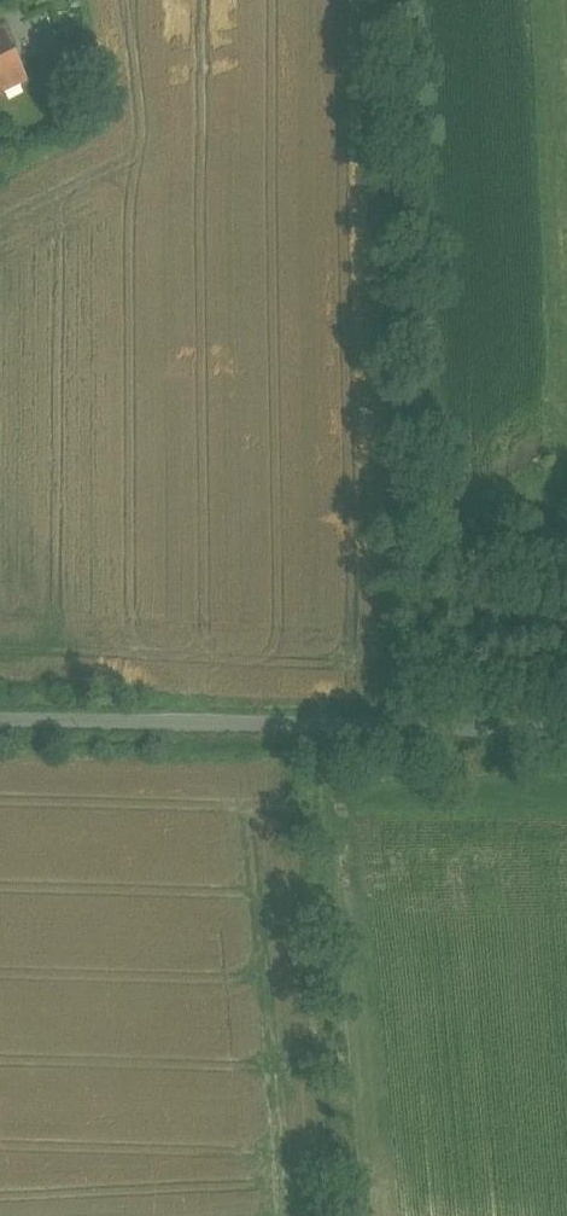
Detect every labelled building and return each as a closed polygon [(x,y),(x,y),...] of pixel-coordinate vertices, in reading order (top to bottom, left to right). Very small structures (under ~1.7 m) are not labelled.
[(0,31),(0,96),(29,82),(3,30),(0,31)]
